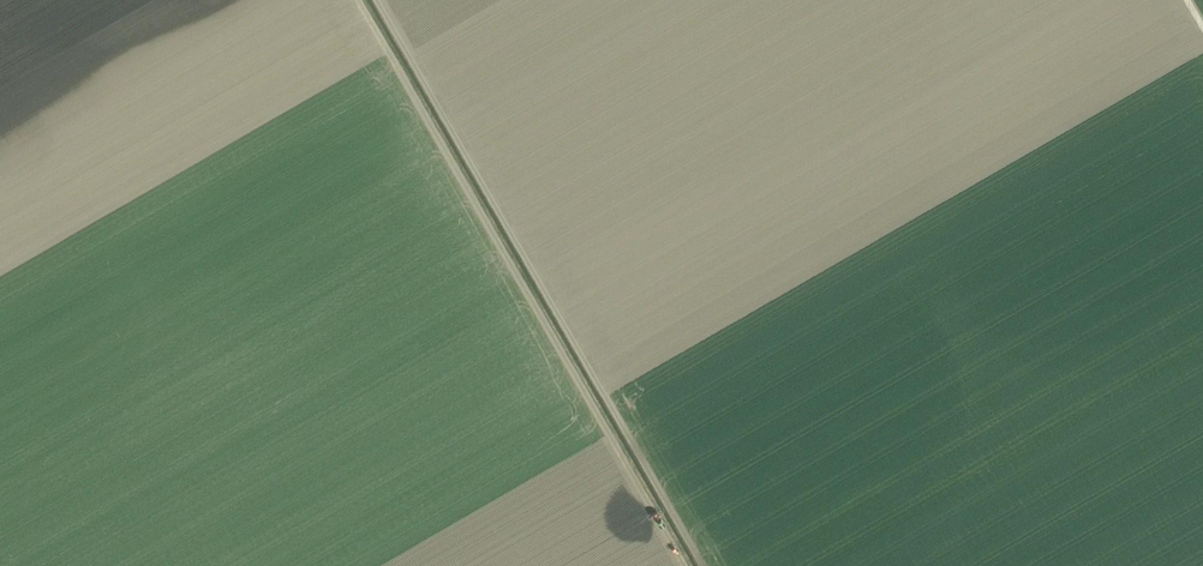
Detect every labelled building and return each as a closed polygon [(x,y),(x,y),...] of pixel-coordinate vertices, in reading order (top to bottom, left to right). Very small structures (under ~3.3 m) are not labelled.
[(898,397),(890,401),(894,408),(902,403),(898,397)]
